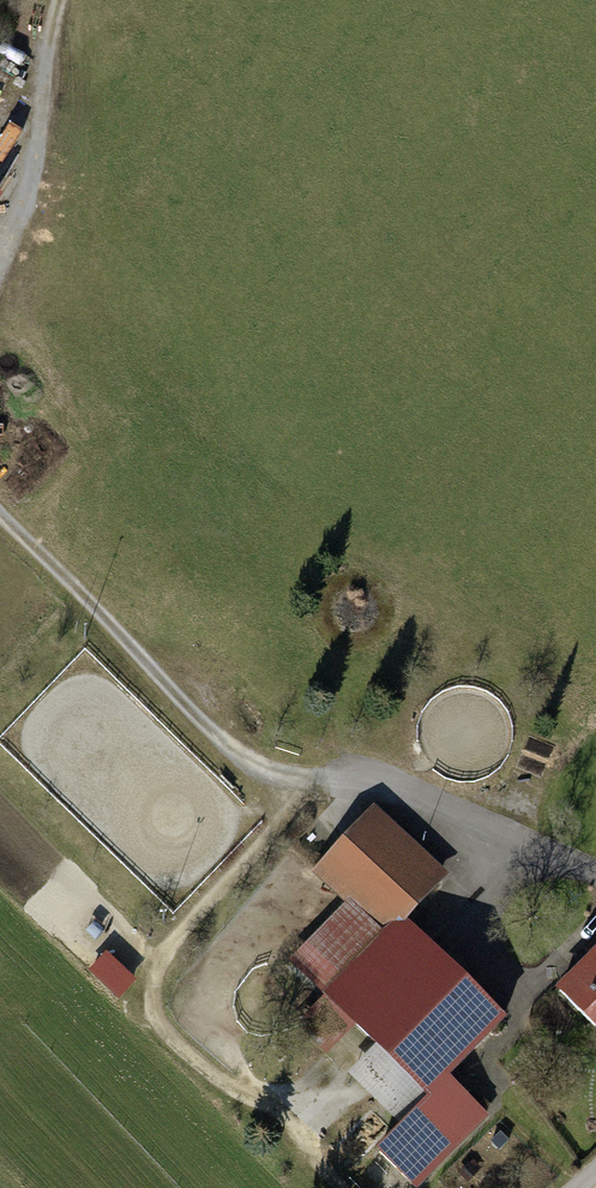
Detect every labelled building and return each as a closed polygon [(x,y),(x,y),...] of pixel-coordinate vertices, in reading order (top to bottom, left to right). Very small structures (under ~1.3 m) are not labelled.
[(323,869),(351,896),(388,932),(402,918),(438,880),(372,817),(323,869)] [(293,957),(330,992),(388,932),(351,896),(293,957)] [(373,1043),(430,1099),(406,1124),(379,1152),(415,1187),(486,1115),(448,1077),(505,1019),(402,918),(388,932),(330,992),(325,996),(373,1043)] [(121,994),(139,974),(109,946),(91,967),(121,994)] [(587,964),(588,965),(563,991),(561,990),(559,992),(595,1028),(595,954),(587,964)] [(406,1124),(430,1099),(373,1043),(348,1068),(406,1124)]
